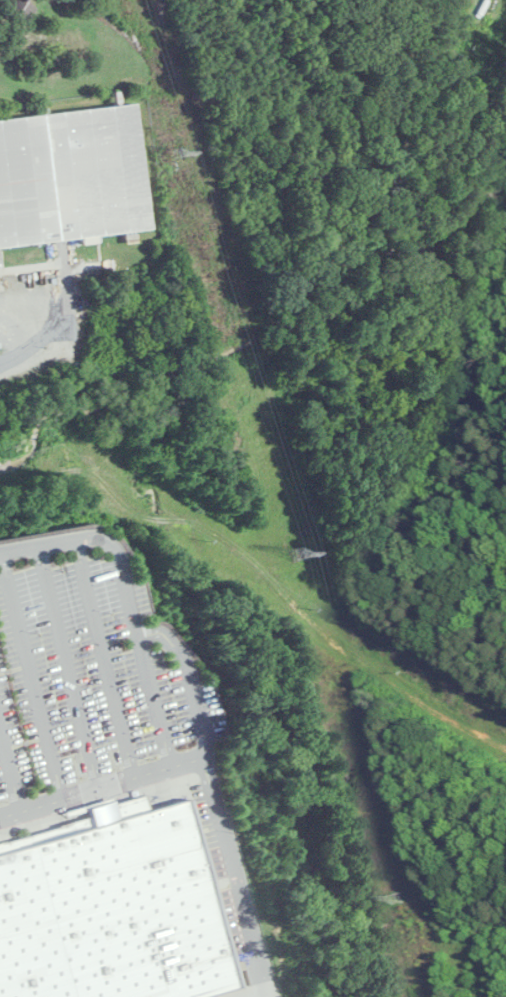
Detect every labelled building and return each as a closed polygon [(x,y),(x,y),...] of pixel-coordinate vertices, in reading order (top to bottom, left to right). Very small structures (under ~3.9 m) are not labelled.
[(25,0),(8,0),(3,8),(26,22),(36,7),(25,0)] [(150,231),(138,106),(0,119),(0,246),(150,231)] [(0,852),(0,996),(211,996),(237,990),(186,802),(0,852)]
